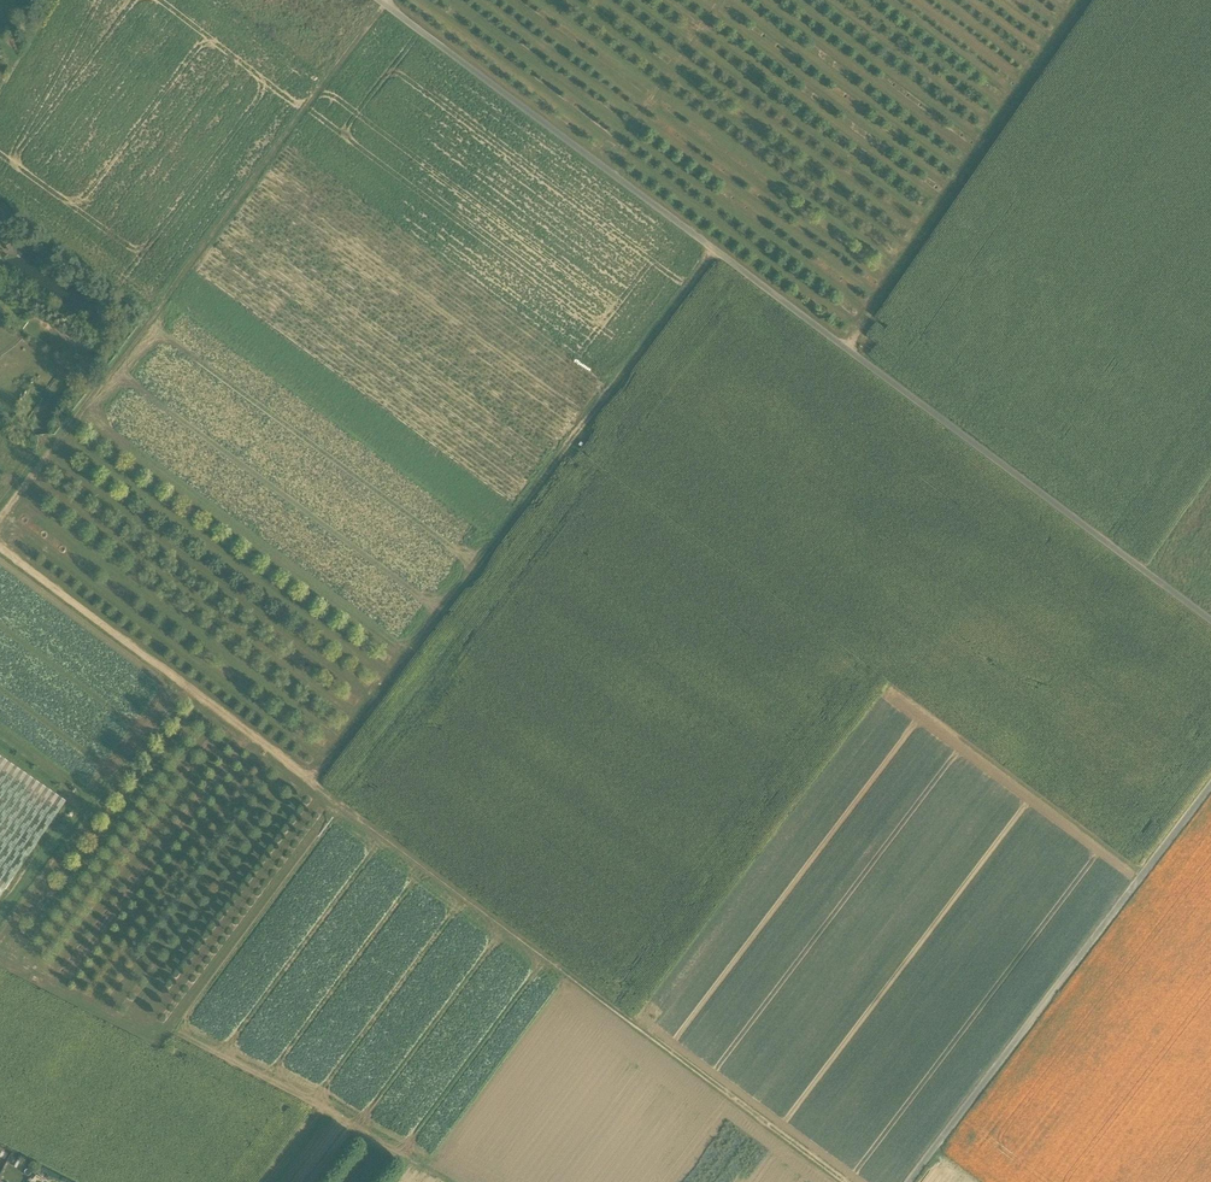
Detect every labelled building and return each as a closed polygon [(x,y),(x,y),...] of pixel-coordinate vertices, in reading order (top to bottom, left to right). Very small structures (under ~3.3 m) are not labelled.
[(3,893),(66,802),(0,757),(0,891),(3,893)]
